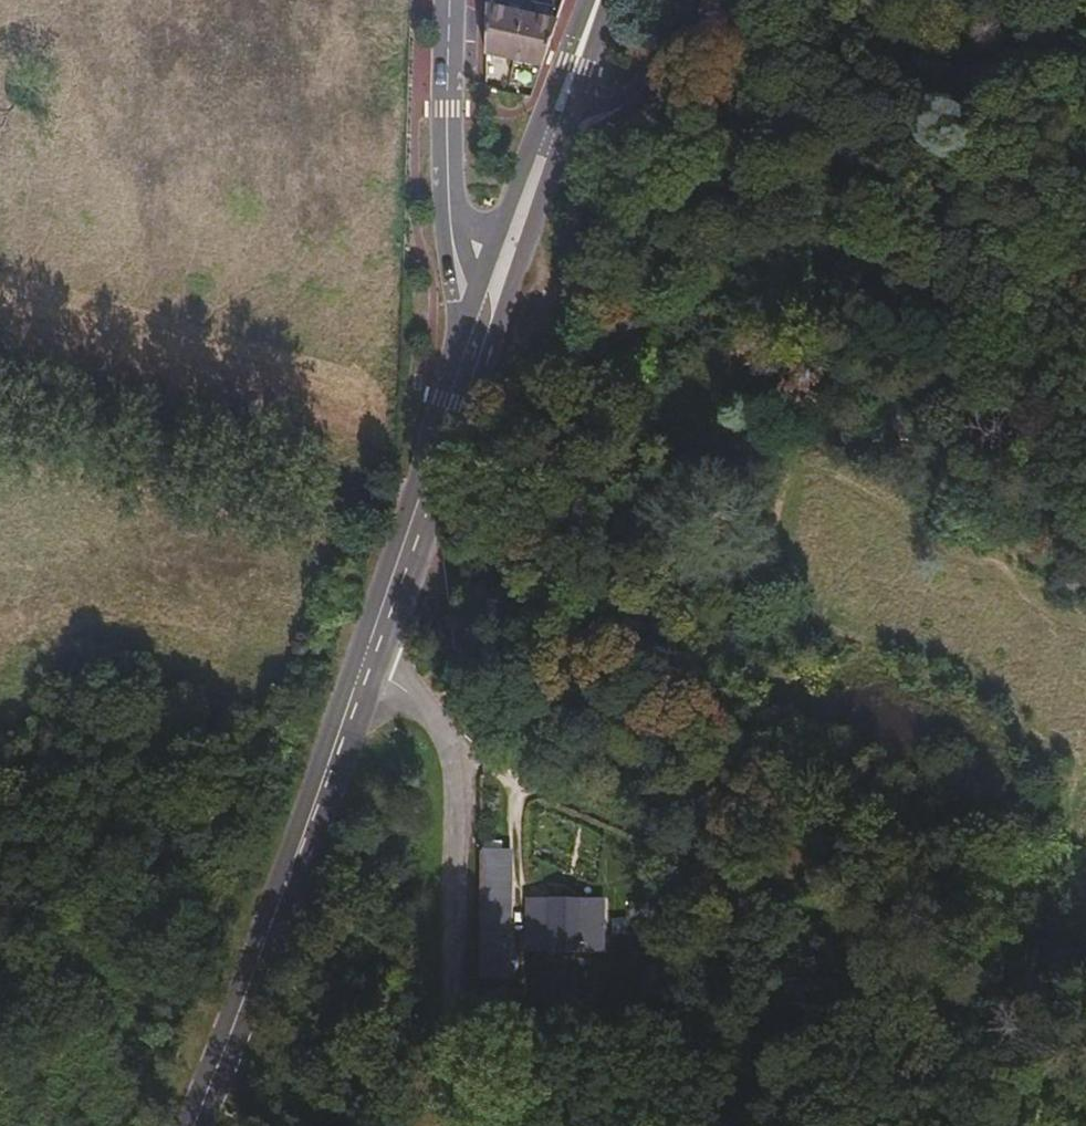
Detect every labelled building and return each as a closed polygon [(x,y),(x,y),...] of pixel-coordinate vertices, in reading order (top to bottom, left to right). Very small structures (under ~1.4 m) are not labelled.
[(486,3),(485,53),(539,65),(562,0),(540,0),(535,14),(486,3)] [(480,850),(478,976),(506,977),(509,851),(480,850)] [(527,947),(544,948),(546,900),(528,901),(527,947)] [(546,900),(544,948),(604,948),(604,901),(546,900)]
